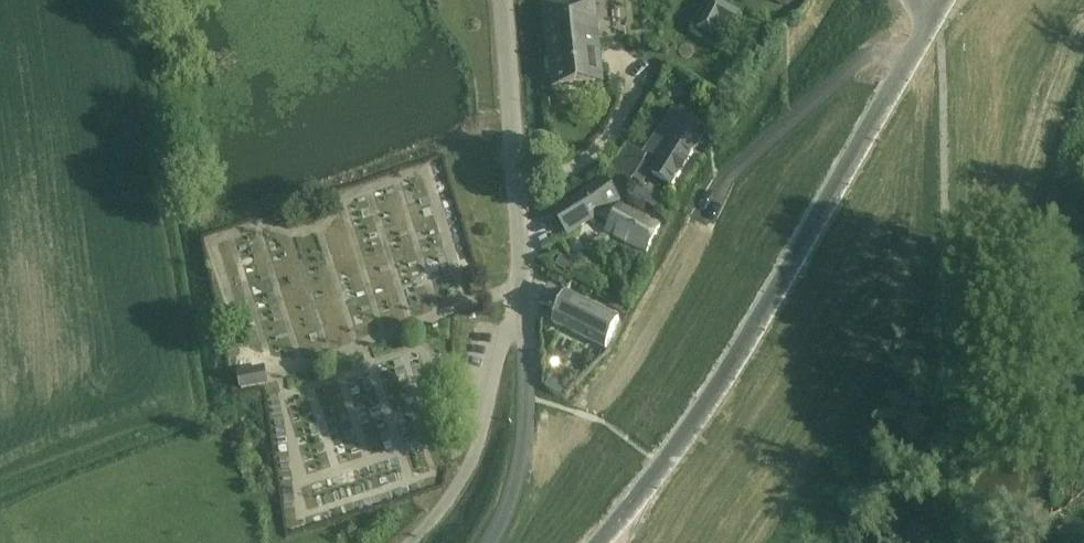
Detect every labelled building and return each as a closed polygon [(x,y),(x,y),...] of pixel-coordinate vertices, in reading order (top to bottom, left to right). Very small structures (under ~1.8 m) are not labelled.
[(552,90),(603,84),(597,14),(590,15),(589,0),(544,4),(552,90)] [(655,140),(646,153),(670,169),(672,165),(681,171),(687,162),(688,162),(707,132),(676,112),(658,141),(655,140)] [(631,151),(617,174),(631,183),(645,160),(631,151)] [(566,236),(595,217),(609,225),(605,231),(646,252),(659,226),(619,205),(618,208),(611,205),(620,200),(606,178),(552,214),(566,236)] [(604,347),(618,319),(549,287),(540,306),(558,314),(553,323),(604,347)] [(240,389),(269,383),(265,366),(236,372),(240,389)]
